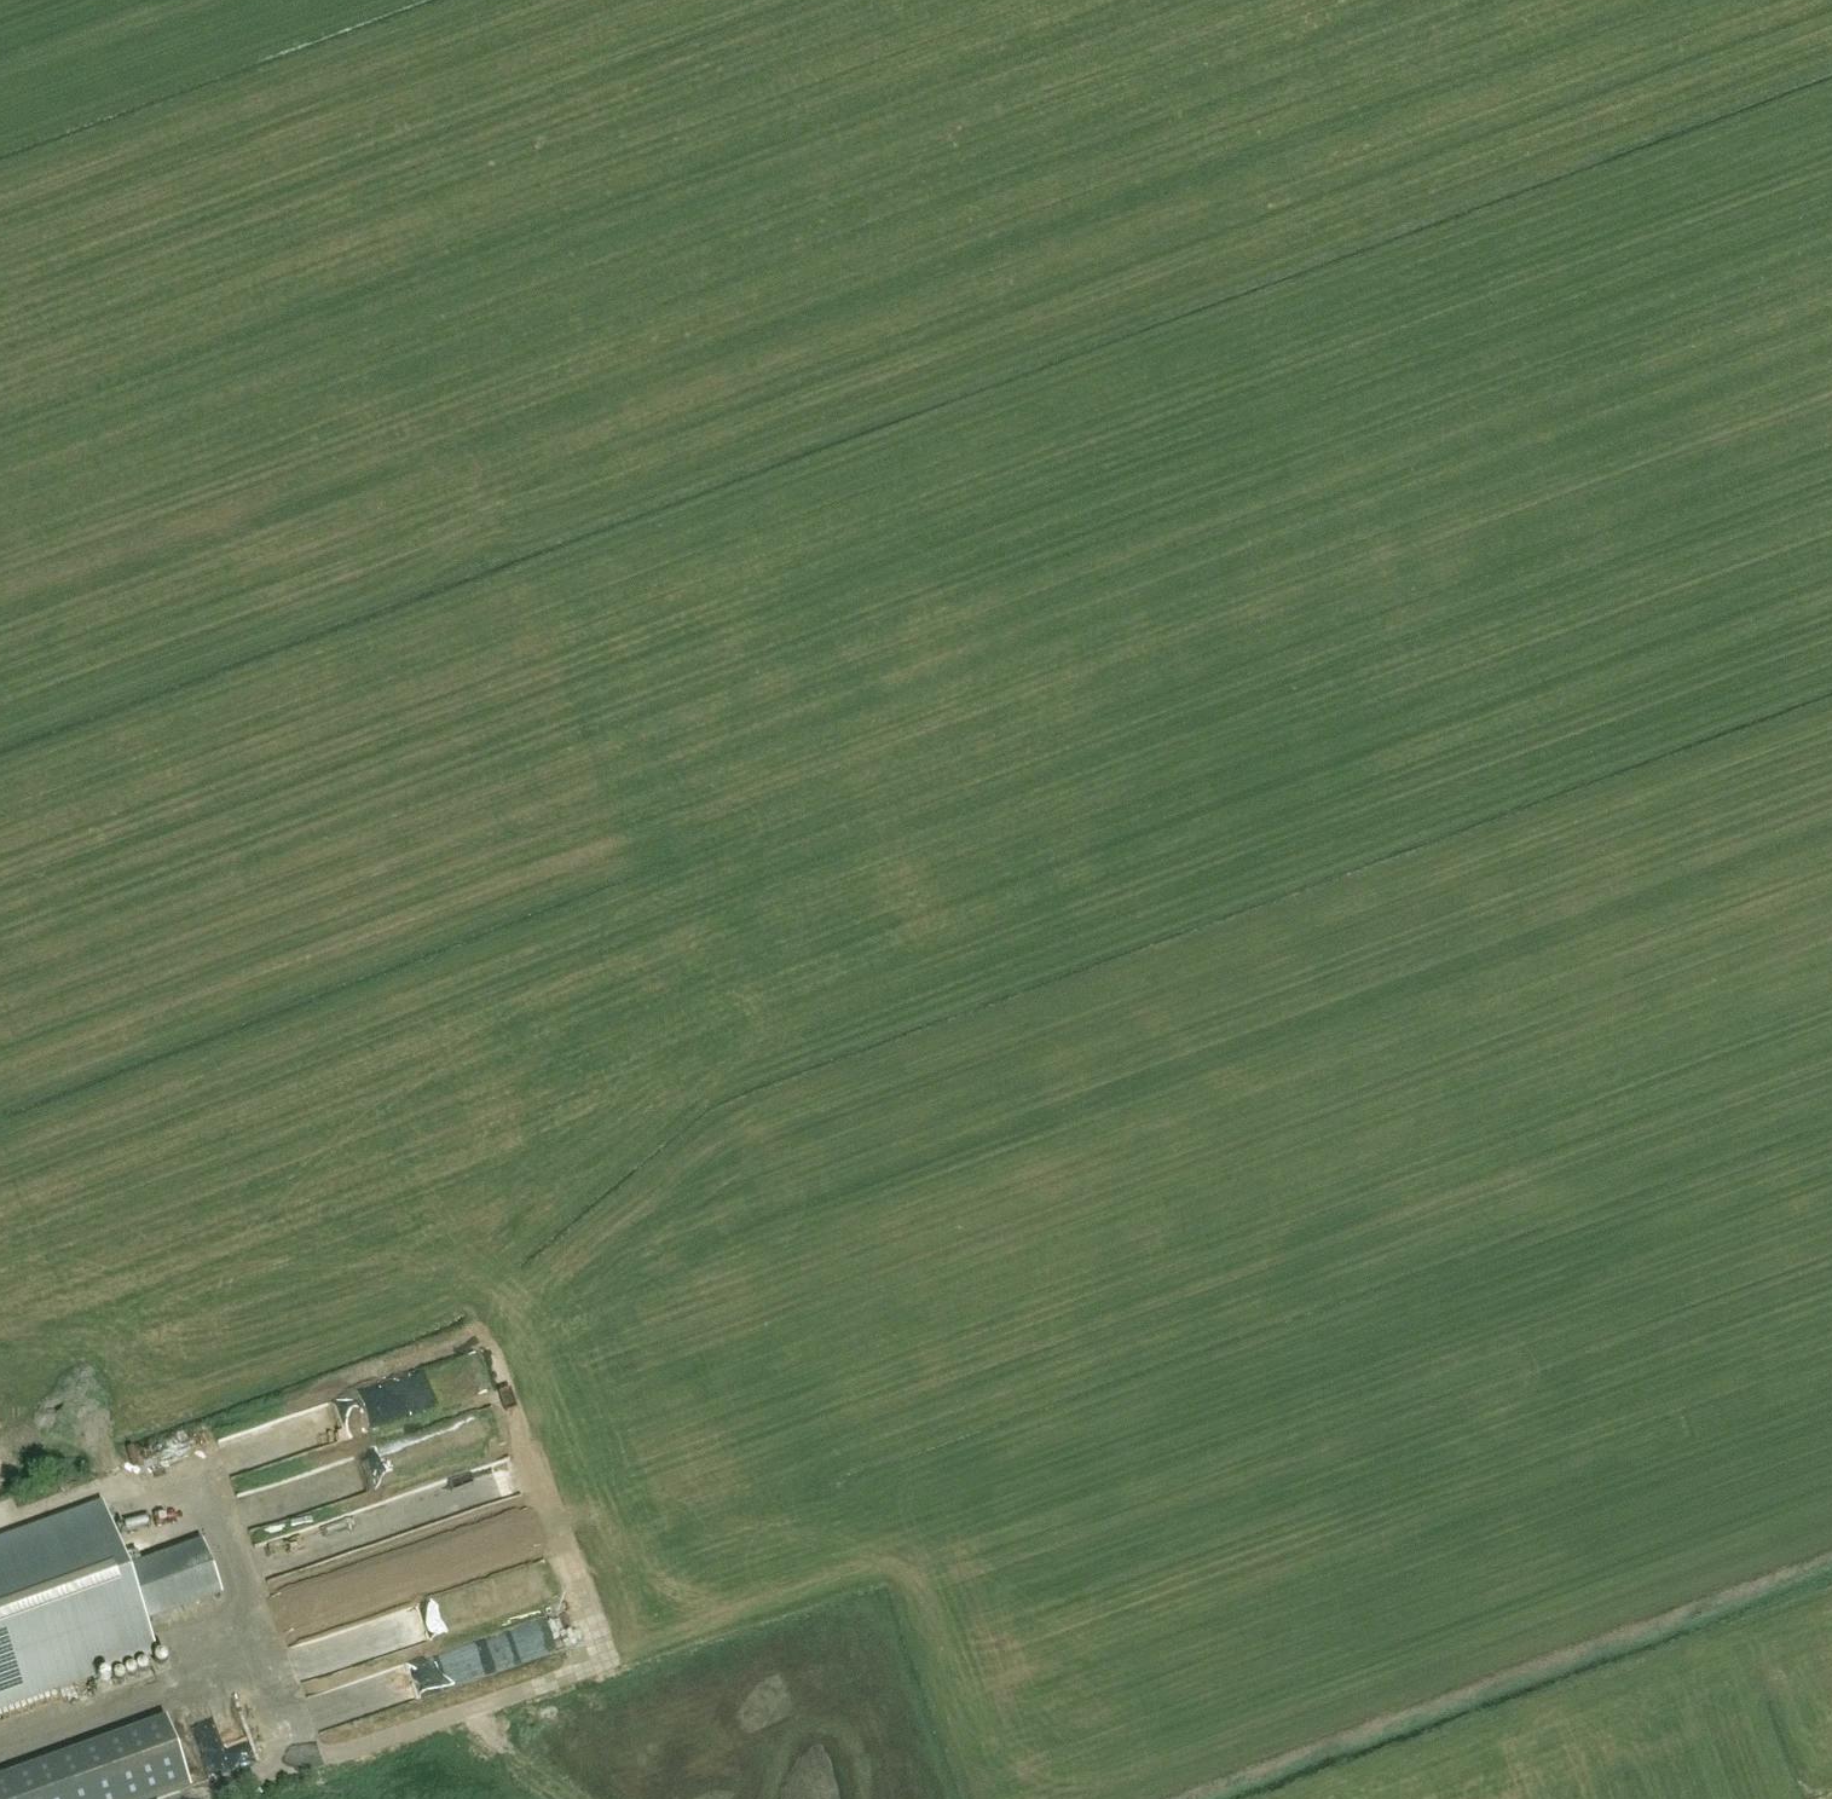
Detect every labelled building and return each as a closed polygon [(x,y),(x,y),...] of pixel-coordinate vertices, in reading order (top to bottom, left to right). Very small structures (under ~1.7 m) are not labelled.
[(397,1363),(363,1372),(367,1388),(401,1379),(397,1363)] [(356,1450),(363,1476),(454,1451),(447,1425),(356,1450)] [(455,1482),(459,1503),(490,1497),(485,1476),(455,1482)] [(153,1654),(143,1625),(221,1598),(203,1548),(127,1575),(103,1509),(0,1545),(0,1708),(153,1654)] [(380,1588),(448,1570),(441,1544),(373,1563),(380,1588)] [(537,1625),(440,1650),(447,1676),(543,1651),(537,1625)] [(391,1674),(299,1703),(307,1728),(399,1700),(391,1674)] [(190,1786),(167,1722),(0,1782),(0,1798),(155,1798),(190,1786)] [(220,1753),(199,1763),(206,1777),(251,1757),(241,1734),(217,1744),(220,1753)] [(339,1753),(336,1739),(317,1743),(320,1757),(339,1753)]
